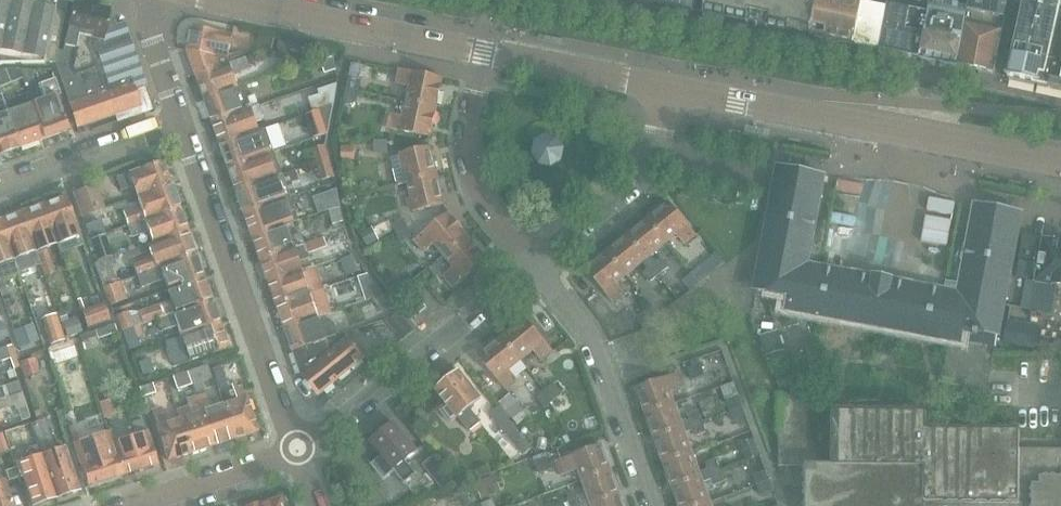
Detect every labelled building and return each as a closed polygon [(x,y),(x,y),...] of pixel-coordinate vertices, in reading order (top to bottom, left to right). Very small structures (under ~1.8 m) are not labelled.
[(55,63),(58,50),(68,0),(39,0),(32,4),(30,0),(0,0),(0,64),(55,63)] [(666,5),(693,10),(702,12),(704,4),(705,0),(667,0),(666,5)] [(704,4),(713,6),(712,14),(811,35),(819,0),(705,0),(704,4)] [(879,49),(888,5),(889,0),(819,0),(811,35),(879,49)] [(920,57),(932,1),(932,0),(889,0),(888,5),(879,49),(920,57)] [(968,8),(968,10),(1002,17),(1003,17),(1004,17),(1008,0),(969,0),(968,8)] [(1060,88),(1060,0),(1025,0),(1007,76),(1060,88)] [(74,1),(64,48),(76,51),(79,38),(85,39),(104,43),(107,29),(116,26),(110,8),(74,1)] [(920,57),(957,65),(968,10),(968,8),(932,1),(920,57)] [(968,10),(957,65),(993,73),(999,43),(1002,32),(1005,18),(1004,17),(1003,17),(1002,17),(968,10)] [(64,51),(58,50),(55,63),(69,102),(102,91),(103,94),(136,83),(116,26),(107,29),(104,43),(85,39),(95,71),(74,78),(71,72),(76,51),(64,48),(64,51)] [(193,26),(188,49),(189,50),(214,55),(219,67),(247,57),(247,56),(244,57),(241,51),(228,56),(233,34),(193,26)] [(260,33),(257,46),(272,49),(274,36),(260,33)] [(279,40),(276,54),(298,58),(301,44),(279,40)] [(189,50),(197,75),(219,67),(214,55),(189,50)] [(325,72),(337,68),(333,56),(321,60),(325,72)] [(197,75),(205,98),(244,85),(243,83),(239,84),(235,73),(251,67),(247,57),(219,67),(197,75)] [(20,69),(25,83),(33,80),(29,68),(20,69)] [(20,69),(0,69),(0,88),(22,78),(24,83),(25,83),(20,69)] [(407,101),(437,107),(443,78),(401,69),(398,83),(410,85),(407,101)] [(32,103),(44,138),(68,130),(56,95),(60,94),(54,78),(38,84),(44,99),(32,103)] [(358,102),(362,80),(349,78),(345,99),(358,102)] [(78,127),(142,104),(143,104),(136,83),(103,94),(102,91),(69,102),(78,127)] [(335,105),(338,84),(319,90),(321,94),(310,98),(315,112),(335,105)] [(205,98),(213,121),(247,109),(246,105),(250,103),(244,85),(205,98)] [(27,92),(3,100),(20,147),(44,138),(32,103),(31,103),(27,92)] [(20,147),(3,100),(1,94),(0,95),(0,154),(20,147)] [(437,107),(407,101),(404,117),(391,114),(389,128),(431,136),(437,107)] [(213,121),(221,145),(255,133),(255,132),(259,130),(256,121),(265,118),(259,104),(247,109),(213,121)] [(315,112),(306,115),(314,138),(329,133),(330,125),(335,105),(315,112)] [(255,133),(221,145),(229,168),(264,156),(263,154),(275,150),(267,127),(259,130),(255,132),(255,133)] [(566,150),(559,140),(546,138),(537,144),(534,156),(541,166),(554,168),(563,162),(566,150)] [(387,140),(375,140),(375,153),(387,152),(387,140)] [(314,149),(318,162),(330,158),(327,145),(314,149)] [(402,155),(390,158),(397,185),(408,182),(439,174),(431,145),(401,153),(402,155)] [(341,159),(355,159),(355,146),(342,146),(341,159)] [(229,168),(237,190),(283,174),(275,150),(263,154),(264,156),(229,168)] [(323,180),(336,176),(330,158),(318,162),(323,180)] [(129,172),(116,177),(121,190),(134,185),(137,196),(172,184),(164,160),(129,172)] [(778,166),(759,262),(754,288),(789,295),(786,308),(962,342),(963,338),(995,344),(997,336),(998,336),(1021,213),(975,204),(958,292),(914,284),(914,283),(853,271),(853,272),(807,264),(824,175),(778,166)] [(291,197),(287,183),(283,174),(237,190),(245,213),(276,203),(289,198),(289,197),(291,197)] [(439,174),(408,182),(415,211),(446,203),(439,174)] [(105,208),(96,182),(72,190),(81,217),(105,208)] [(137,196),(141,207),(123,213),(128,225),(180,207),(172,184),(137,196)] [(325,193),(329,210),(340,206),(336,191),(325,193)] [(65,195),(43,203),(57,243),(60,253),(83,245),(65,195)] [(276,203),(245,213),(253,236),(287,225),(297,222),(292,209),(289,198),(276,203)] [(648,218),(667,242),(677,234),(685,244),(696,235),(668,201),(648,218)] [(55,273),(46,248),(57,243),(43,203),(21,212),(40,264),(44,277),(55,273)] [(329,210),(333,225),(344,222),(340,206),(329,210)] [(149,231),(153,242),(188,230),(180,207),(128,225),(132,237),(149,231)] [(0,219),(0,220),(18,271),(40,264),(21,212),(0,219)] [(444,256),(468,236),(449,213),(415,240),(424,251),(434,243),(444,256)] [(403,217),(391,223),(401,242),(413,236),(403,217)] [(99,218),(84,224),(89,237),(104,232),(99,218)] [(667,242),(648,218),(628,235),(659,273),(668,266),(661,258),(657,262),(651,255),(667,242)] [(18,271),(0,220),(0,278),(18,271)] [(253,236),(261,259),(305,244),(305,243),(301,233),(291,236),(287,225),(253,236)] [(371,227),(359,233),(366,246),(378,240),(371,227)] [(134,263),(138,273),(196,253),(188,230),(153,242),(148,244),(152,257),(134,263)] [(105,235),(90,240),(98,261),(112,256),(105,235)] [(659,273),(628,235),(607,251),(627,275),(642,262),(648,269),(643,273),(650,281),(659,273)] [(1035,259),(1039,238),(1025,235),(1021,256),(1035,259)] [(468,236),(444,256),(454,269),(445,277),(453,287),(486,260),(468,236)] [(303,270),(300,262),(310,258),(309,253),(328,247),(324,237),(305,243),(305,244),(261,259),(269,282),(303,270)] [(1044,239),(1036,281),(1060,285),(1060,242),(1044,239)] [(627,275),(607,251),(586,268),(614,302),(624,293),(616,283),(627,275)] [(165,281),(168,289),(204,276),(196,253),(138,273),(143,288),(165,281)] [(359,271),(352,254),(339,259),(344,275),(359,271)] [(1020,258),(1016,277),(1026,279),(1029,279),(1033,261),(1020,258)] [(324,289),(323,288),(316,266),(303,270),(269,282),(277,305),(324,289)] [(700,283),(709,276),(700,266),(692,273),(700,283)] [(98,274),(102,286),(118,280),(113,268),(98,274)] [(359,276),(366,300),(372,298),(372,297),(384,293),(368,273),(359,276)] [(683,280),(691,290),(700,283),(692,273),(683,280)] [(397,274),(386,283),(394,293),(405,284),(397,274)] [(139,312),(140,315),(130,318),(127,311),(116,315),(122,331),(139,324),(143,323),(212,299),(204,276),(168,289),(172,301),(139,312)] [(121,281),(118,282),(118,280),(102,286),(109,304),(120,300),(127,298),(121,281)] [(319,316),(331,312),(324,289),(277,305),(285,328),(319,316)] [(392,304),(384,293),(372,297),(372,298),(383,311),(392,304)] [(416,316),(426,307),(418,296),(407,305),(416,316)] [(143,324),(157,319),(161,330),(176,325),(180,336),(220,322),(212,299),(143,323),(143,324)] [(105,303),(82,312),(88,329),(111,320),(105,303)] [(64,311),(57,314),(61,324),(68,322),(64,311)] [(55,314),(42,319),(51,345),(65,340),(55,314)] [(413,331),(399,314),(386,319),(403,338),(413,331)] [(285,328),(293,351),(346,333),(345,332),(339,334),(335,321),(322,326),(319,316),(285,328)] [(542,360),(553,351),(526,317),(479,355),(506,389),(517,380),(509,370),(534,350),(542,360)] [(1040,324),(1007,318),(1003,342),(1035,348),(1040,324)] [(68,322),(61,324),(66,339),(81,333),(76,319),(68,322)] [(229,347),(220,322),(180,336),(184,348),(174,351),(178,364),(229,347)] [(0,324),(0,340),(9,337),(4,323),(0,324)] [(33,324),(13,331),(21,353),(41,346),(33,324)] [(143,335),(139,324),(122,331),(128,350),(139,346),(136,337),(143,335)] [(115,325),(96,332),(98,339),(118,332),(115,325)] [(777,329),(759,335),(765,354),(784,349),(777,329)] [(366,358),(346,333),(293,351),(301,375),(315,392),(322,393),(366,358)] [(6,347),(6,346),(0,348),(0,361),(10,358),(6,347)] [(34,357),(18,362),(24,379),(39,374),(34,357)] [(149,359),(138,363),(142,376),(153,372),(149,359)] [(209,407),(205,393),(201,381),(212,378),(207,364),(188,370),(193,384),(196,396),(197,395),(213,445),(235,438),(223,403),(209,407)] [(700,364),(687,369),(691,379),(703,374),(700,364)] [(236,383),(231,385),(228,385),(221,365),(212,368),(218,389),(223,403),(235,438),(257,431),(242,386),(237,388),(236,383)] [(177,389),(193,384),(188,370),(172,376),(177,389)] [(788,370),(774,374),(779,389),(792,385),(788,370)] [(470,431),(482,421),(470,407),(481,398),(459,371),(436,390),(447,403),(441,409),(451,422),(459,417),(470,431)] [(636,388),(646,414),(675,403),(670,391),(682,386),(677,374),(636,388)] [(22,393),(18,381),(5,386),(8,396),(4,398),(0,387),(0,400),(22,393)] [(152,382),(139,386),(142,397),(156,392),(152,382)] [(563,394),(554,383),(537,397),(545,408),(563,394)] [(22,393),(0,400),(0,410),(14,406),(15,410),(26,406),(22,393)] [(501,405),(488,413),(523,453),(532,445),(514,424),(517,423),(513,419),(524,410),(511,393),(499,403),(501,405)] [(780,393),(779,452),(806,452),(805,505),(1060,505),(1060,448),(1019,448),(1019,430),(926,429),(927,412),(833,411),(833,394),(780,393)] [(187,398),(189,405),(175,410),(178,418),(179,417),(190,453),(213,445),(197,395),(196,396),(187,398)] [(726,400),(730,411),(743,407),(739,396),(726,400)] [(109,401),(99,404),(104,420),(115,417),(109,401)] [(681,422),(675,403),(646,414),(655,439),(702,421),(698,410),(688,413),(690,419),(681,422)] [(161,407),(157,409),(151,410),(153,415),(168,460),(190,453),(179,417),(178,418),(166,422),(161,407)] [(747,417),(743,407),(730,411),(733,422),(747,417)] [(55,497),(79,489),(65,446),(55,449),(45,419),(31,423),(43,461),(55,497)] [(112,443),(122,475),(157,464),(142,419),(132,422),(136,435),(112,443)] [(706,431),(702,421),(655,439),(664,463),(693,453),(685,433),(694,430),(696,435),(706,431)] [(382,456),(371,465),(383,479),(394,470),(405,483),(417,473),(407,460),(418,451),(395,423),(372,442),(382,456)] [(108,432),(73,443),(88,486),(122,475),(108,432)] [(761,455),(754,437),(740,442),(747,461),(761,455)] [(578,468),(583,480),(612,470),(602,444),(562,459),(567,472),(578,468)] [(700,472),(693,453),(664,463),(673,488),(720,471),(716,459),(706,463),(708,468),(700,472)] [(457,485),(433,455),(422,464),(443,491),(457,485)] [(547,456),(534,461),(539,472),(551,467),(547,456)] [(29,466),(20,469),(32,504),(55,497),(43,461),(29,466)] [(753,473),(756,484),(769,480),(766,469),(753,473)] [(621,494),(612,470),(583,480),(590,499),(580,503),(578,497),(555,505),(589,505),(621,494)] [(720,471),(673,488),(680,505),(700,505),(711,502),(704,483),(713,479),(714,484),(724,481),(720,471)] [(481,498),(502,491),(496,474),(475,482),(481,498)] [(4,478),(0,480),(0,505),(13,505),(4,478)] [(773,490),(769,480),(756,484),(760,495),(773,490)] [(621,494),(589,505),(625,505),(621,494)] [(280,498),(260,504),(260,503),(251,505),(283,505),(280,498)]
